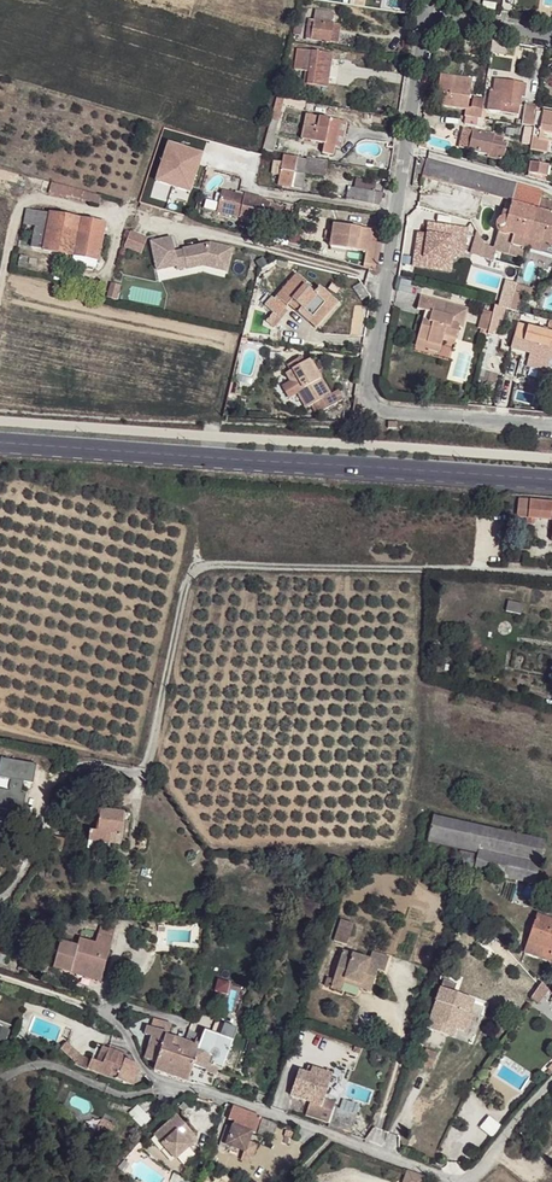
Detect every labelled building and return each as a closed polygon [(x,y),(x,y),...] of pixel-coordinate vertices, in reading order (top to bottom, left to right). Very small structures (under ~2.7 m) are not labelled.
[(300,36),(306,12),(305,11),(306,7),(300,6),(293,34),(300,36)] [(332,24),(333,13),(315,10),(313,20),(309,19),(306,39),(329,42),(332,24)] [(337,44),(340,25),(332,24),(329,42),(337,44)] [(505,55),(507,42),(492,40),(490,52),(505,55)] [(327,87),(332,54),(297,49),(294,70),(305,71),(301,93),(319,95),(320,86),(327,87)] [(468,108),(472,80),(440,75),(436,103),(441,103),(441,106),(466,110),(466,117),(478,119),(480,119),(481,112),(473,109),(468,108)] [(523,98),(525,84),(496,79),(494,89),(491,89),(488,110),(518,115),(521,97),(523,98)] [(278,122),(284,98),(277,97),(271,120),(278,122)] [(481,112),(483,101),(475,100),(473,109),(481,112)] [(533,127),(536,108),(524,105),(521,125),(533,127)] [(543,112),(543,109),(536,108),(533,127),(530,149),(547,151),(549,141),(551,141),(551,113),(543,112)] [(340,148),(346,123),(308,115),(302,140),(324,145),(322,154),(333,156),(335,147),(340,148)] [(476,126),(478,119),(466,117),(465,124),(476,126)] [(273,152),(276,138),(273,137),(278,122),(271,120),(263,150),(273,152)] [(530,137),(532,129),(524,128),(523,136),(530,137)] [(501,144),(502,138),(493,136),(493,135),(473,131),(473,132),(463,129),(459,148),(468,150),(488,155),(487,157),(503,160),(506,145),(501,144)] [(190,193),(202,155),(168,145),(157,182),(190,193)] [(260,163),(262,156),(250,152),(248,160),(260,163)] [(325,176),(327,161),(307,158),(306,161),(297,159),(283,156),(282,163),(274,161),(272,175),(279,176),(278,185),(291,188),(302,189),(304,174),(325,176)] [(423,172),(426,160),(416,158),(415,169),(423,172)] [(454,185),(458,168),(426,160),(423,172),(422,176),(454,185)] [(546,182),(548,165),(530,162),(528,177),(546,182)] [(512,201),(516,184),(458,168),(454,185),(512,201)] [(101,196),(51,183),(49,189),(46,189),(46,192),(69,199),(70,197),(98,205),(101,196)] [(526,249),(540,199),(542,191),(516,184),(512,201),(508,213),(502,211),(500,219),(497,222),(496,226),(497,230),(498,232),(500,233),(504,235),(509,234),(513,235),(510,245),(526,249)] [(372,204),(374,193),(354,188),(348,187),(346,199),(372,204)] [(278,227),(283,207),(261,202),(261,198),(244,194),(243,197),(221,192),(216,213),(278,227)] [(378,206),(383,194),(374,193),(372,204),(378,206)] [(540,199),(526,249),(551,257),(551,202),(540,199)] [(44,249),(50,214),(27,210),(24,224),(36,227),(32,247),(44,249)] [(96,268),(104,224),(50,213),(50,214),(44,249),(44,250),(75,256),(73,264),(96,268)] [(375,271),(381,232),(334,224),(333,231),(326,230),(325,239),(331,240),(330,247),(366,253),(363,268),(375,271)] [(463,253),(466,230),(428,224),(427,234),(426,238),(418,237),(415,257),(447,262),(449,250),(463,253)] [(286,246),(288,236),(274,231),(272,241),(286,246)] [(297,244),(299,233),(291,231),(289,243),(297,244)] [(510,245),(513,235),(509,234),(504,235),(500,233),(498,232),(493,248),(490,260),(493,261),(496,251),(523,259),(526,249),(510,245)] [(140,253),(146,239),(130,233),(125,247),(140,253)] [(485,246),(478,233),(475,243),(485,246)] [(226,272),(232,249),(210,244),(182,250),(183,251),(183,254),(175,256),(175,253),(171,238),(151,242),(157,271),(177,266),(176,263),(185,261),(186,270),(203,266),(226,272)] [(481,257),(485,246),(475,243),(472,254),(481,257)] [(490,260),(493,248),(485,246),(481,257),(490,260)] [(450,272),(453,256),(462,257),(463,253),(449,250),(447,262),(415,257),(413,266),(450,272)] [(287,268),(288,262),(278,259),(276,266),(287,268)] [(186,270),(185,261),(176,263),(177,266),(178,271),(186,270)] [(329,312),(337,302),(319,287),(314,293),(305,285),(307,283),(296,274),(276,297),(287,307),(288,305),(292,301),(301,308),(297,313),(309,323),(323,306),(329,312)] [(512,298),(513,294),(516,284),(506,281),(500,306),(509,309),(512,298)] [(116,300),(120,285),(111,283),(107,298),(116,300)] [(535,300),(537,290),(516,284),(513,294),(519,295),(535,300)] [(462,328),(467,309),(420,296),(417,309),(425,311),(432,313),(430,318),(424,316),(417,339),(441,346),(443,340),(444,336),(456,339),(459,327),(462,328)] [(285,309),(274,299),(271,297),(264,306),(273,313),(280,320),(288,311),(285,309)] [(287,307),(276,297),(274,299),(285,309),(287,307)] [(515,311),(518,300),(512,298),(509,309),(515,311)] [(301,308),(292,301),(288,305),(297,313),(301,308)] [(323,306),(309,323),(315,328),(329,312),(323,306)] [(273,328),(280,320),(273,313),(265,322),(273,328)] [(491,317),(482,314),(478,328),(480,329),(479,334),(486,336),(487,334),(491,317)] [(495,333),(499,319),(491,317),(487,334),(492,336),(493,333),(495,333)] [(547,330),(520,322),(519,325),(546,333),(547,330)] [(546,333),(519,325),(517,325),(511,349),(551,359),(551,334),(546,333)] [(441,346),(417,339),(416,345),(440,352),(441,346)] [(330,395),(309,359),(304,362),(301,357),(288,365),(291,370),(287,372),(292,382),(282,388),(288,397),(298,392),(307,408),(314,404),(319,413),(343,400),(337,390),(330,395)] [(235,395),(238,384),(231,382),(228,394),(235,395)] [(518,499),(517,516),(527,517),(527,522),(534,523),(534,518),(551,519),(551,510),(551,502),(518,499)] [(508,602),(506,611),(520,614),(522,605),(508,602)] [(0,789),(0,809),(22,813),(26,794),(21,793),(23,782),(33,783),(36,764),(1,758),(0,761),(0,777),(10,779),(8,790),(0,789)] [(97,831),(90,830),(89,842),(109,845),(119,846),(124,814),(100,810),(99,813),(98,824),(97,831)] [(68,818),(75,821),(76,822),(79,821),(80,819),(80,817),(78,815),(70,812),(68,818)] [(544,840),(434,817),(429,841),(478,852),(477,855),(460,851),(458,861),(461,862),(459,868),(534,884),(544,840)] [(18,842),(18,841),(29,843),(32,828),(0,821),(0,838),(18,842)] [(43,846),(62,851),(64,840),(45,835),(43,846)] [(109,845),(89,842),(88,849),(108,852),(109,845)] [(551,961),(551,960),(551,921),(537,915),(524,951),(551,961)] [(341,920),(334,941),(346,945),(354,924),(341,920)] [(53,968),(70,973),(72,968),(84,971),(83,976),(101,981),(112,939),(98,935),(95,944),(79,939),(77,947),(60,942),(53,968)] [(7,957),(10,948),(0,944),(0,955),(7,957)] [(343,951),(333,980),(343,983),(344,980),(362,986),(361,989),(370,992),(377,970),(384,973),(389,958),(372,952),(370,960),(343,951)] [(72,968),(70,973),(83,976),(84,971),(72,968)] [(333,980),(330,989),(340,992),(343,983),(333,980)] [(343,983),(361,989),(362,986),(344,980),(343,983)] [(426,1029),(439,1033),(442,1025),(455,1029),(462,1032),(468,1014),(473,1000),(454,993),(457,985),(443,980),(426,1029)] [(542,983),(531,998),(539,1003),(548,990),(542,983)] [(260,991),(250,988),(247,1001),(256,1004),(260,991)] [(468,1014),(462,1032),(467,1033),(474,1016),(468,1014)] [(167,1036),(172,1024),(153,1019),(150,1027),(148,1026),(145,1035),(152,1037),(145,1059),(156,1063),(167,1036)] [(195,1041),(194,1045),(184,1042),(167,1036),(156,1063),(154,1070),(187,1082),(193,1066),(206,1070),(205,1072),(215,1075),(218,1068),(222,1069),(237,1029),(224,1024),(220,1036),(204,1030),(200,1043),(195,1041)] [(259,1033),(266,1034),(268,1026),(261,1024),(259,1033)] [(455,1029),(442,1025),(439,1033),(452,1037),(455,1029)] [(5,1041),(9,1030),(0,1027),(0,1039),(5,1041)] [(189,1030),(184,1042),(194,1045),(195,1041),(198,1034),(189,1030)] [(83,1057),(67,1042),(60,1049),(76,1064),(75,1065),(88,1070),(89,1068),(132,1085),(139,1068),(137,1065),(125,1060),(126,1057),(108,1050),(103,1064),(96,1061),(92,1059),(92,1061),(83,1057)] [(423,1046),(419,1044),(413,1061),(417,1062),(423,1046)] [(102,1047),(96,1061),(103,1064),(108,1050),(102,1047)] [(437,1054),(426,1049),(420,1063),(431,1068),(437,1054)] [(310,1102),(305,1116),(328,1124),(328,1125),(351,1132),(357,1115),(334,1107),(335,1103),(323,1099),(332,1074),(312,1067),(309,1074),(298,1070),(290,1096),(310,1102)] [(233,1106),(228,1119),(234,1121),(256,1129),(261,1117),(233,1106)] [(186,1131),(181,1135),(177,1131),(185,1125),(176,1115),(154,1135),(175,1159),(177,1158),(188,1148),(190,1146),(189,1144),(194,1140),(186,1131)] [(102,1119),(101,1121),(107,1124),(105,1128),(112,1132),(116,1125),(102,1119)] [(256,1129),(234,1121),(226,1144),(244,1151),(248,1141),(251,1132),(254,1134),(256,1129)] [(177,1131),(181,1135),(186,1131),(194,1140),(197,1138),(185,1125),(177,1131)] [(351,1132),(328,1125),(327,1127),(350,1135),(351,1132)] [(256,1145),(248,1141),(244,1151),(241,1160),(249,1163),(256,1145)] [(188,1148),(177,1158),(183,1165),(195,1155),(188,1148)] [(408,1170),(403,1181),(424,1181),(426,1177),(408,1170)]
